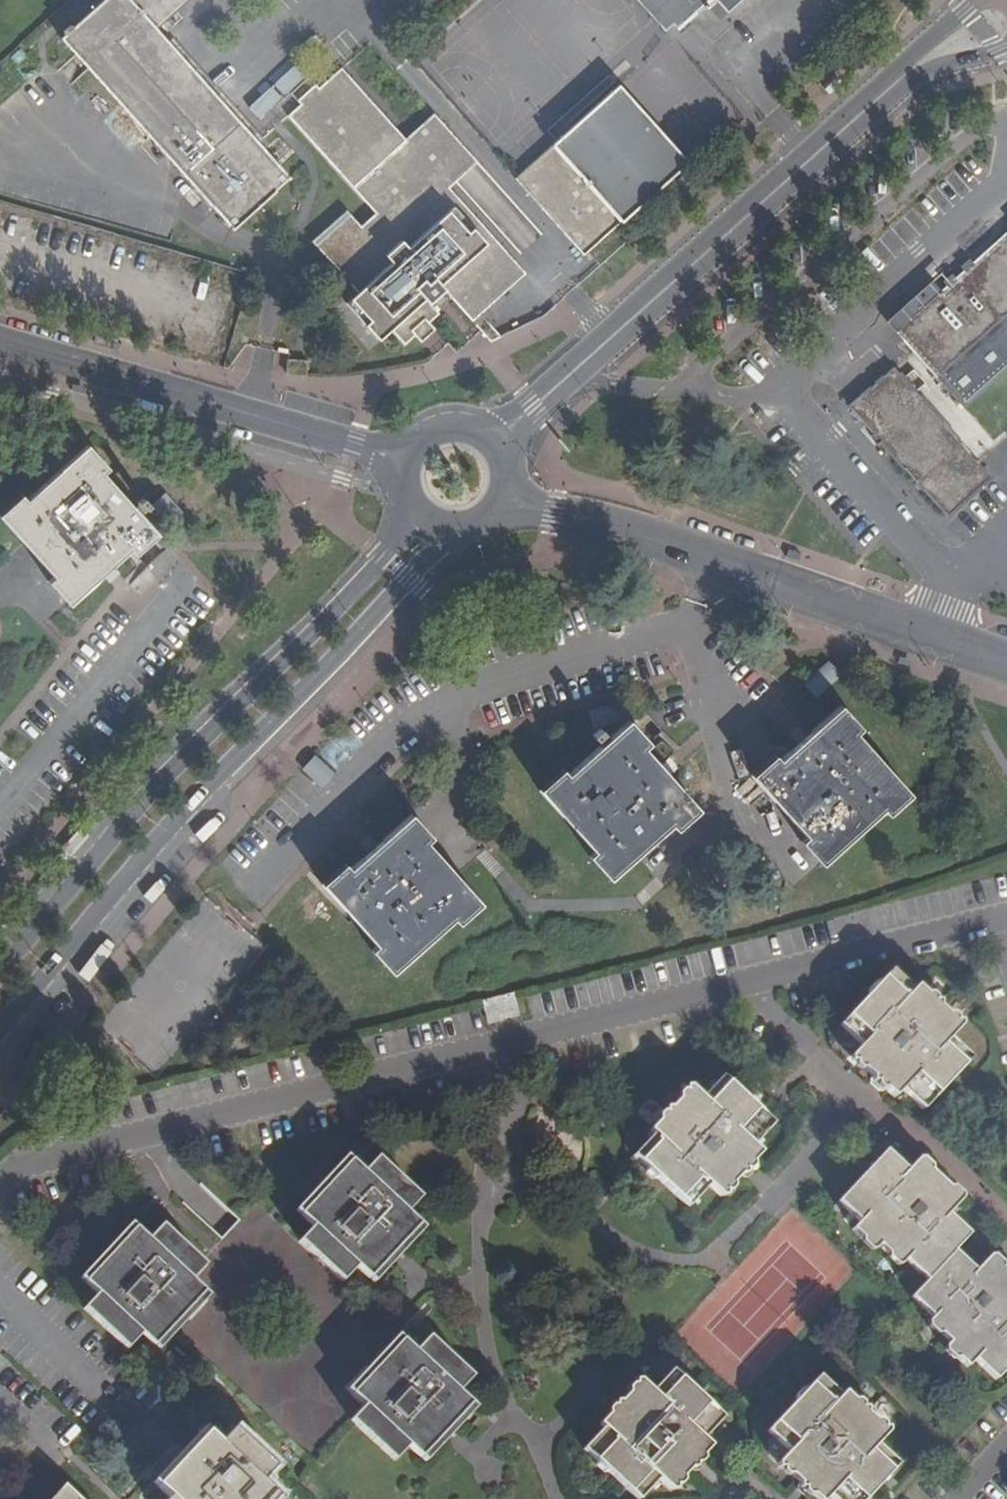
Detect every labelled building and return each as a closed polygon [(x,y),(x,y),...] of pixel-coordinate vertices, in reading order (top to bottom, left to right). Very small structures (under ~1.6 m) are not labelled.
[(221,100),(153,25),(130,0),(107,0),(66,36),(126,102),(234,221),(286,173),(221,100)] [(153,25),(158,20),(164,26),(179,12),(173,7),(180,0),(130,0),(153,25)] [(675,27),(651,0),(637,0),(668,34),(675,27)] [(675,27),(707,0),(651,0),(675,27)] [(296,94),(300,98),(286,111),(374,208),(359,222),(345,206),(310,237),(356,287),(345,298),(377,334),(389,324),(403,339),(414,330),(420,337),(433,324),(427,317),(438,308),(428,298),(443,284),(471,315),(524,267),(447,182),(475,156),(432,108),(404,134),(339,63),(315,85),(311,80),(296,94)] [(521,173),(588,249),(690,158),(623,83),(521,173)] [(890,320),(967,407),(1006,371),(1006,235),(977,262),(973,257),(963,265),(968,269),(960,277),(956,272),(947,280),(952,285),(947,289),(936,278),(890,320)] [(483,313),(476,320),(493,338),(500,331),(483,313)] [(896,370),(850,409),(944,517),(990,478),(896,370)] [(22,497),(2,514),(55,577),(48,583),(69,605),(107,572),(131,550),(136,556),(157,538),(101,476),(108,470),(90,449),(27,504),(22,497)] [(152,509),(167,526),(180,515),(165,498),(152,509)] [(801,843),(820,865),(882,812),(886,816),(909,797),(855,736),(860,731),(841,710),(803,742),(780,761),(775,756),(751,777),(806,840),(801,843)] [(562,771),(539,791),(594,852),(589,857),(608,878),(671,824),(676,830),(698,812),(671,783),(667,786),(649,766),(654,762),(643,751),(650,744),(630,721),(567,777),(562,771)] [(661,771),(654,762),(649,766),(667,786),(671,783),(661,771)] [(333,780),(316,766),(305,778),(322,793),(333,780)] [(344,866),(322,885),(377,946),(370,952),(392,974),(452,918),(458,924),(479,906),(424,845),(431,838),(411,817),(375,849),(349,871),(344,866)] [(865,1046),(855,1058),(875,1076),(897,1097),(906,1089),(927,1109),(974,1060),(952,1040),(965,1026),(921,986),(916,991),(893,971),(843,1025),(865,1046)] [(513,992),(482,1001),(488,1026),(520,1017),(513,992)] [(635,1154),(686,1206),(708,1184),(719,1193),(743,1170),(760,1152),(752,1144),(773,1123),(723,1076),(702,1097),(690,1085),(647,1130),(654,1137),(635,1154)] [(958,1248),(971,1235),(949,1215),(963,1199),(939,1176),(920,1159),(909,1172),(889,1153),(842,1203),(861,1222),(853,1231),(875,1251),(880,1247),(899,1265),(905,1264),(925,1283),(913,1295),(935,1315),(928,1322),(951,1341),(947,1347),(970,1367),(978,1358),(999,1376),(1006,1368),(1006,1269),(993,1255),(980,1268),(958,1248)] [(255,1204),(241,1219),(201,1262),(204,1265),(189,1281),(206,1296),(171,1334),(311,1463),(351,1421),(366,1406),(347,1389),(398,1335),(384,1322),(340,1283),(356,1266),(373,1281),(392,1260),(422,1229),(405,1212),(417,1199),(377,1160),(363,1174),(347,1159),(298,1212),(313,1226),(297,1244),(255,1204)] [(204,1265),(201,1262),(161,1227),(147,1242),(129,1226),(82,1280),(98,1294),(84,1310),(126,1350),(141,1334),(157,1348),(171,1334),(206,1296),(189,1281),(204,1265)] [(366,1406),(351,1421),(394,1461),(409,1445),(426,1461),(474,1409),(459,1395),(473,1380),(430,1338),(417,1352),(398,1335),(347,1389),(366,1406)] [(599,1420),(605,1425),(583,1449),(636,1498),(659,1476),(670,1486),(693,1463),(710,1445),(700,1437),(721,1414),(671,1370),(651,1390),(640,1379),(599,1420)] [(778,1461),(801,1482),(819,1498),(826,1498),(830,1495),(835,1498),(865,1498),(899,1464),(877,1444),(889,1431),(844,1389),(838,1395),(818,1376),(768,1429),(789,1449),(778,1461)] [(153,1482),(158,1487),(170,1498),(169,1498),(275,1498),(277,1497),(261,1482),(274,1469),(233,1430),(220,1444),(203,1429),(172,1462),(153,1482)] [(64,1484),(50,1498),(80,1498),(64,1484)]
